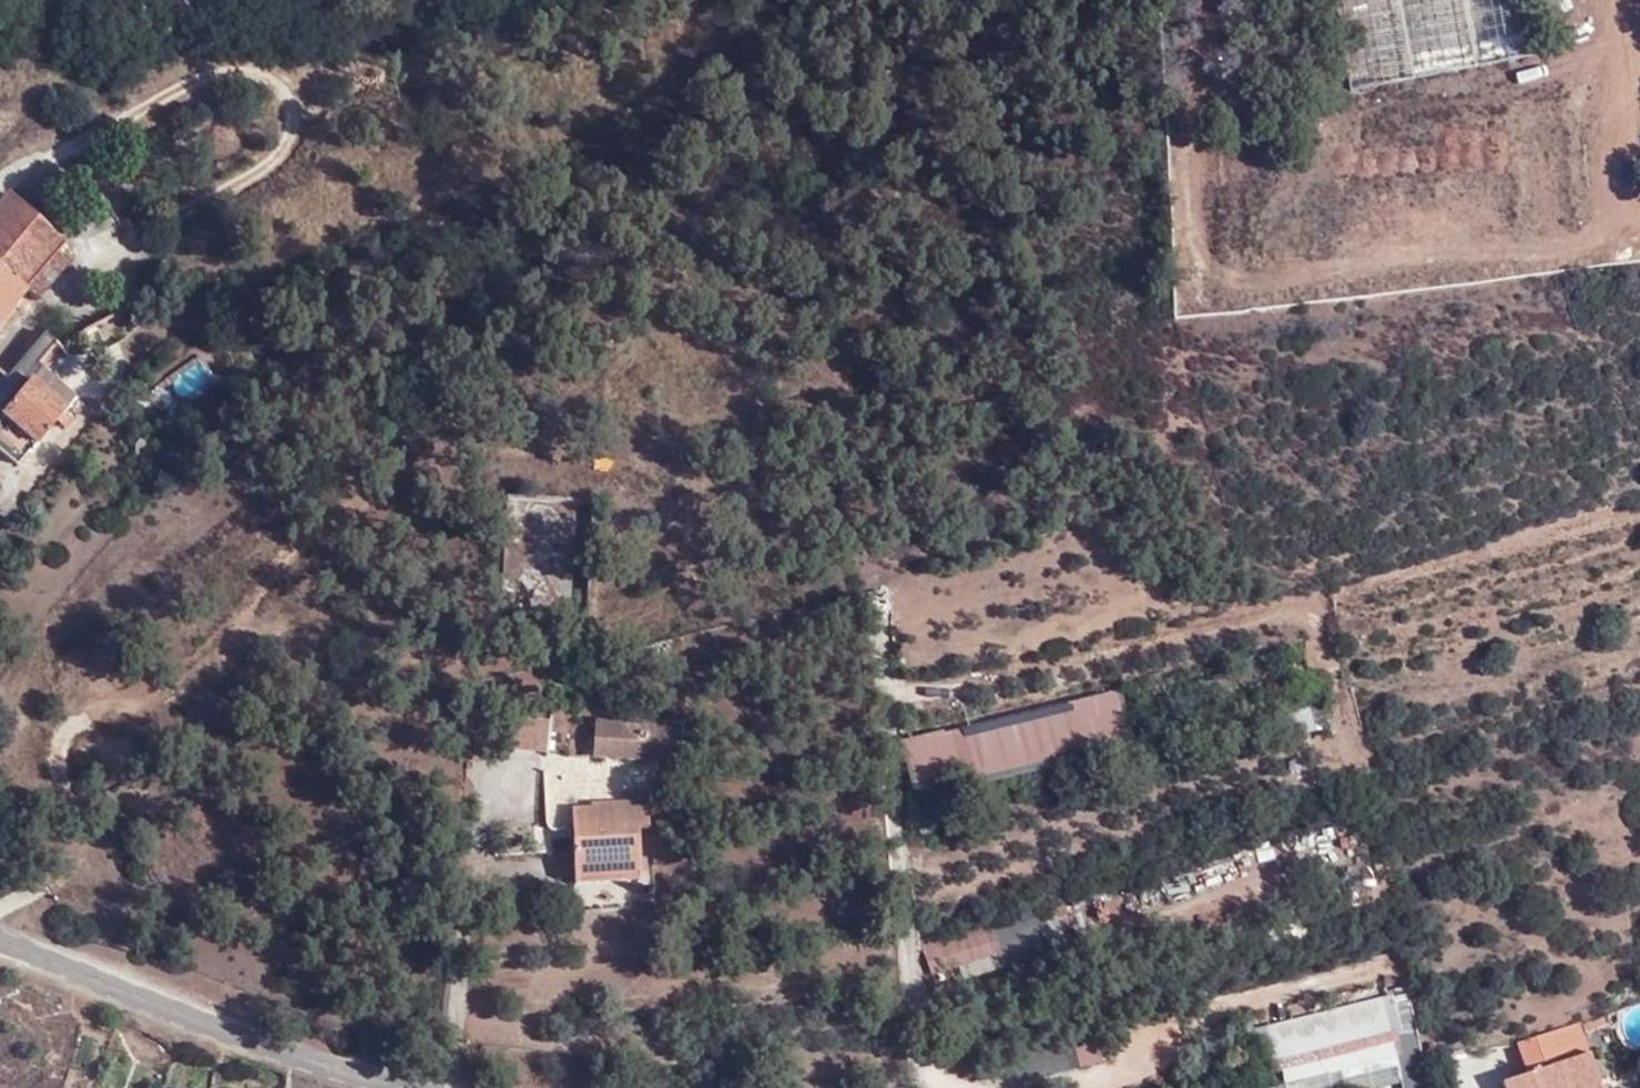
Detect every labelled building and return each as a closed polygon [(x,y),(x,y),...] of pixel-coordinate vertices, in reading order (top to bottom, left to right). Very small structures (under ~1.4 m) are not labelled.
[(1351,89),(1538,55),(1528,0),(1334,0),(1351,89)] [(0,204),(0,320),(5,324),(34,290),(44,299),(75,262),(63,253),(72,243),(11,191),(0,204)] [(46,331),(0,386),(0,409),(5,414),(0,420),(0,447),(16,462),(76,392),(46,368),(64,349),(51,341),(55,335),(46,331)] [(1110,701),(904,751),(916,802),(1122,752),(1110,701)] [(659,723),(601,719),(598,757),(657,762),(659,723)] [(544,720),(520,720),(521,746),(545,745),(544,720)] [(576,874),(643,870),(639,826),(650,826),(647,798),(589,802),(590,809),(570,810),(576,874)] [(645,882),(643,870),(576,874),(577,886),(645,882)] [(962,929),(920,942),(918,943),(920,949),(913,951),(919,972),(970,957),(962,929)] [(1234,1030),(1243,1066),(1201,1077),(1203,1087),(1366,1087),(1390,1082),(1369,997),(1234,1030)] [(1585,1025),(1519,1048),(1529,1078),(1510,1086),(1511,1087),(1606,1087),(1585,1025)]
